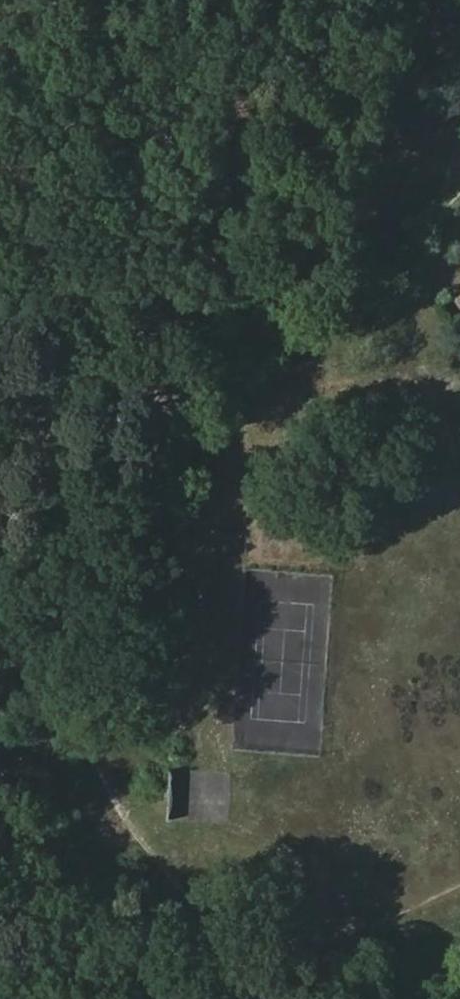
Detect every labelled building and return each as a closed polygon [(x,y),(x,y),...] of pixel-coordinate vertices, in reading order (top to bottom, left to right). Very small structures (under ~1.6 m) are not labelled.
[(459,312),(459,293),(452,298),(459,312)]
